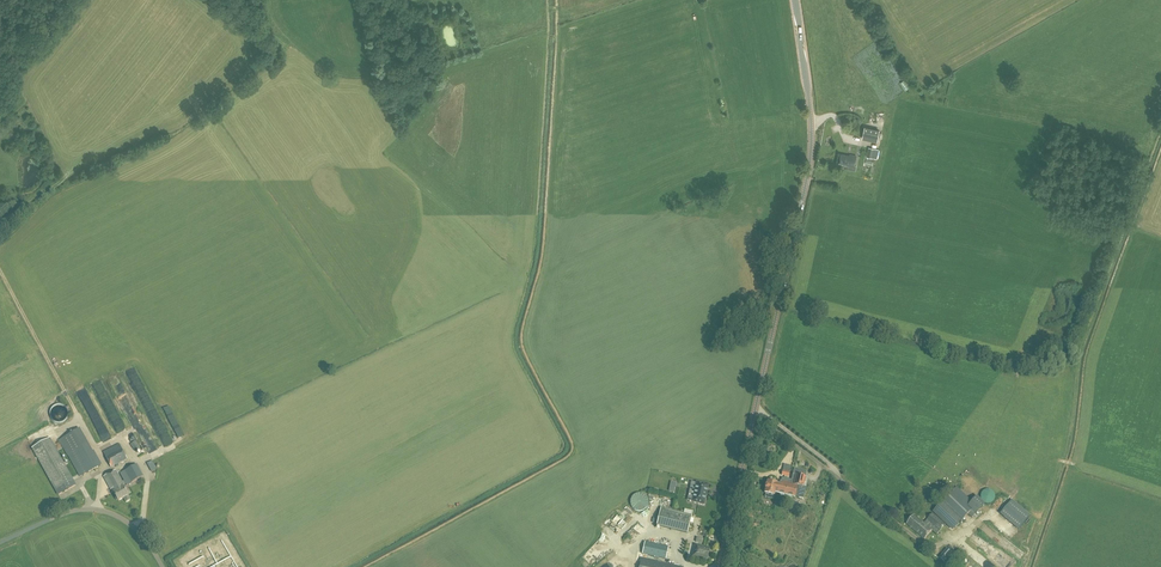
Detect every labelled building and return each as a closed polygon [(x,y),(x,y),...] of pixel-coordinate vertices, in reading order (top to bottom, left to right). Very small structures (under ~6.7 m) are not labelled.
[(878,140),(879,130),(865,128),(863,138),(878,140)] [(850,156),(841,154),(839,164),(849,166),(848,169),(855,170),(856,166),(854,165),(856,156),(850,154),(850,156)] [(129,376),(138,373),(136,368),(127,371),(129,376)] [(139,377),(132,379),(136,392),(141,391),(143,396),(146,395),(144,388),(142,389),(139,377)] [(100,393),(98,394),(104,407),(113,403),(104,383),(97,386),(100,393)] [(85,408),(92,406),(86,390),(79,393),(85,408)] [(58,423),(59,423),(60,423),(61,423),(62,423),(63,423),(63,422),(64,422),(65,421),(66,421),(66,420),(67,419),(67,418),(68,418),(68,417),(68,416),(68,415),(68,414),(68,413),(68,412),(67,411),(67,410),(67,409),(66,408),(65,408),(65,407),(64,407),(63,406),(62,406),(61,405),(60,405),(59,405),(58,405),(57,405),(56,406),(55,406),(54,407),(53,407),(52,408),(52,409),(51,410),(51,411),(50,412),(50,413),(50,414),(50,415),(50,416),(50,417),(51,417),(51,418),(51,419),(52,420),(53,420),(53,421),(54,422),(55,422),(56,423),(57,423),(58,423)] [(107,442),(113,439),(106,424),(102,426),(100,421),(102,420),(99,414),(94,416),(107,442)] [(138,430),(147,445),(156,440),(147,425),(138,430)] [(68,455),(80,477),(102,465),(94,451),(92,452),(87,443),(81,447),(79,443),(76,444),(71,434),(59,441),(66,453),(68,455)] [(33,448),(59,495),(76,486),(49,439),(33,448)] [(130,445),(135,452),(140,449),(135,442),(130,445)] [(103,452),(111,468),(128,459),(119,444),(103,452)] [(147,451),(150,455),(159,450),(156,446),(147,451)] [(147,463),(152,472),(157,469),(153,461),(147,463)] [(124,499),(126,502),(131,500),(129,496),(124,485),(126,484),(127,486),(144,477),(137,464),(120,473),(124,481),(122,482),(116,471),(104,477),(112,493),(114,492),(118,501),(124,499)] [(789,477),(791,469),(784,467),(783,471),(782,471),(781,475),(789,477)] [(816,479),(815,478),(813,481),(818,484),(823,474),(819,472),(816,479)] [(780,484),(777,493),(795,497),(803,499),(806,487),(803,487),(805,477),(796,475),(793,475),(792,481),(782,479),(782,482),(780,481),(779,484),(780,484)] [(780,484),(779,484),(777,484),(768,481),(767,485),(766,485),(765,489),(766,489),(765,493),(774,495),(775,493),(777,493),(780,484)] [(704,506),(709,485),(696,482),(696,483),(691,482),(687,500),(692,501),(691,503),(704,506)] [(972,501),(957,487),(933,512),(952,531),(959,524),(960,525),(962,523),(961,522),(968,515),(972,518),(973,516),(975,518),(977,515),(976,514),(985,504),(977,497),(972,501)] [(988,504),(990,504),(991,504),(992,503),(993,502),(994,502),(994,500),(995,499),(995,498),(995,497),(995,495),(995,494),(994,493),(993,492),(992,491),(991,491),(990,490),(988,490),(987,490),(986,490),(985,491),(984,492),(983,492),(982,493),(981,495),(981,496),(981,497),(981,498),(981,500),(982,501),(983,502),(983,503),(985,504),(986,504),(987,504),(988,504)] [(639,512),(640,511),(642,511),(643,511),(645,510),(646,509),(647,507),(647,506),(648,505),(648,503),(648,502),(648,500),(647,499),(646,497),(646,496),(644,495),(643,495),(642,494),(640,494),(639,494),(637,494),(636,494),(634,495),(633,496),(632,497),(631,498),(631,500),(630,501),(630,503),(630,504),(631,506),(631,507),(632,508),(633,509),(635,510),(636,511),(637,511),(639,512)] [(995,506),(999,509),(1009,499),(1005,495),(995,506)] [(1019,530),(1031,516),(1012,500),(1000,515),(1019,530)] [(688,533),(692,516),(661,508),(657,526),(688,533)] [(945,525),(933,513),(924,524),(915,516),(907,524),(925,539),(929,534),(934,538),(945,525)] [(617,536),(623,539),(631,526),(624,522),(617,536)] [(669,547),(645,542),(642,554),(666,559),(669,547)] [(710,548),(695,545),(692,556),(707,560),(710,548)] [(944,563),(952,553),(946,549),(939,558),(944,563)] [(1005,566),(1015,566),(1006,559),(1001,554),(996,559),(1005,566)] [(641,558),(639,566),(680,566),(641,558)] [(985,566),(996,566),(984,558),(980,563),(985,566)]
